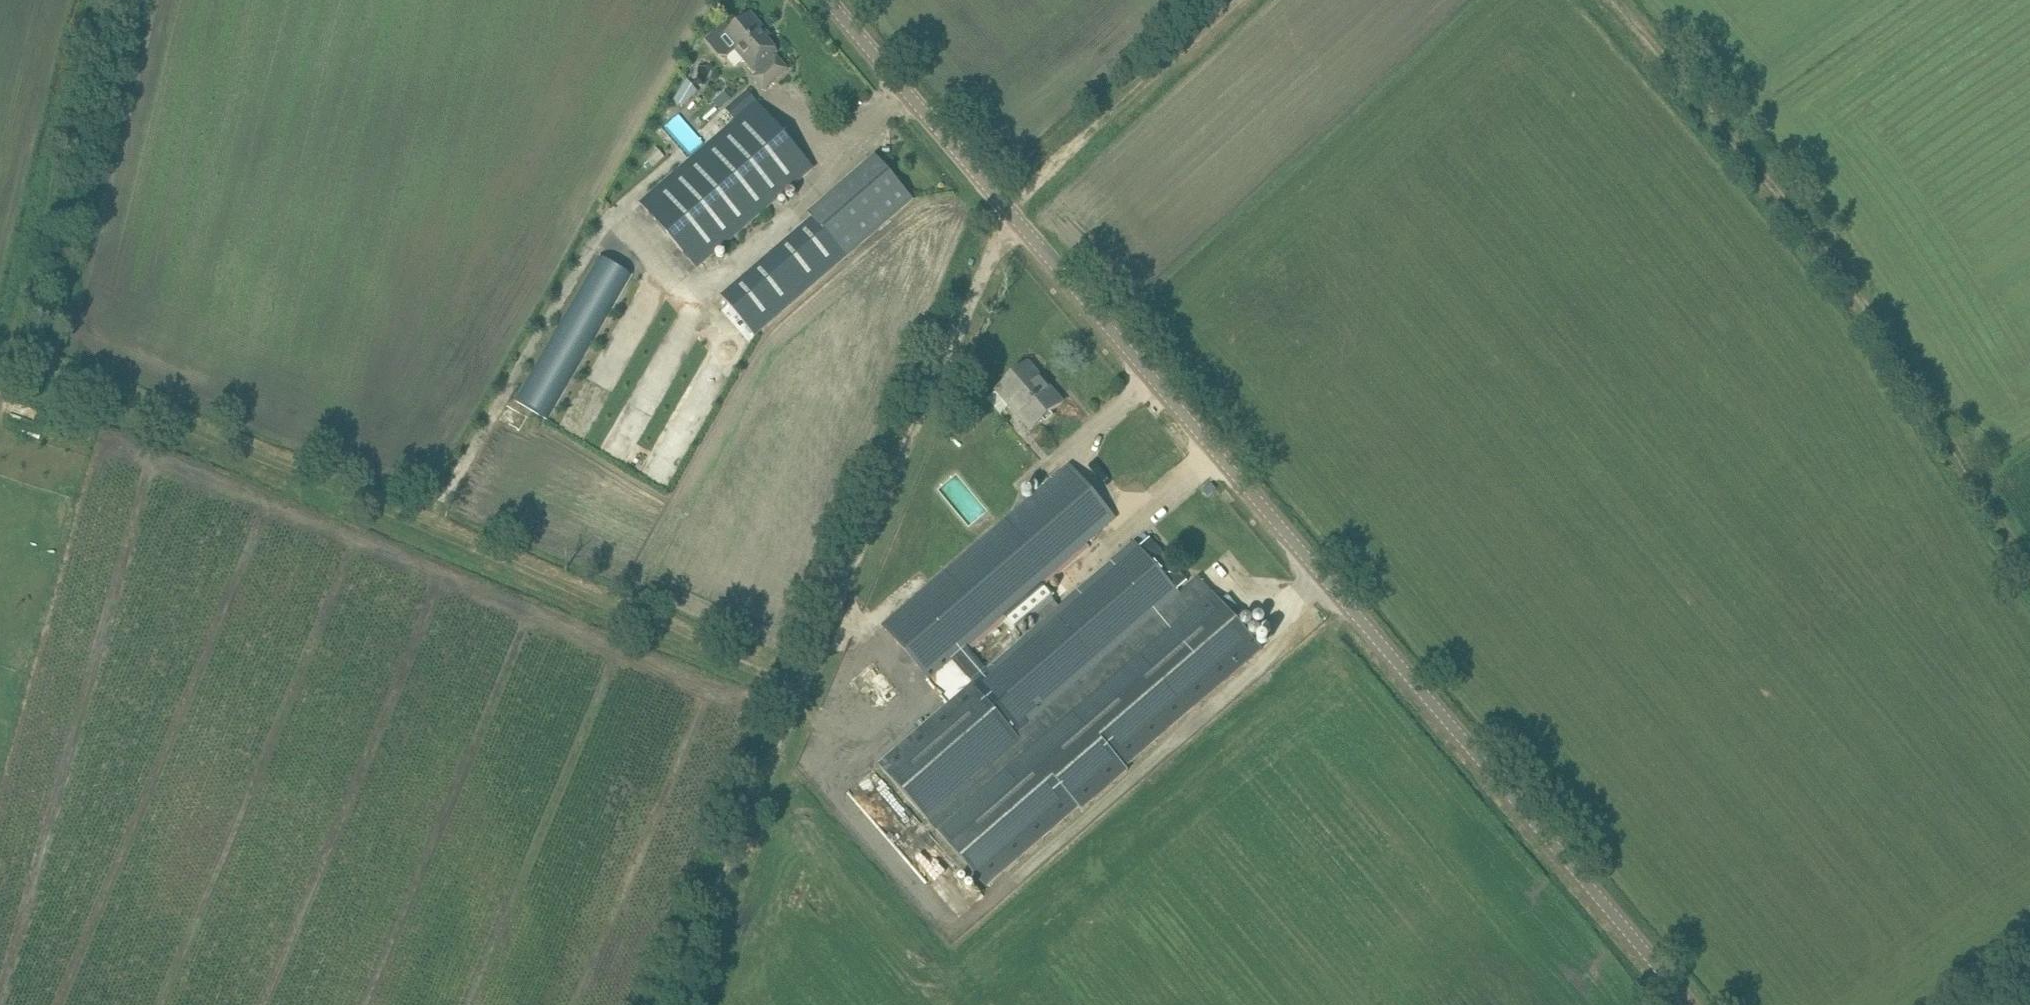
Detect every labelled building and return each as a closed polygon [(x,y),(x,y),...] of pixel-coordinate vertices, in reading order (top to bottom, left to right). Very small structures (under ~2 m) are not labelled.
[(750,13),(730,30),(726,24),(707,41),(709,43),(720,55),(728,56),(735,50),(757,75),(754,78),(764,90),(788,70),(777,58),(776,59),(773,56),(778,52),(761,32),(764,29),(750,13)] [(683,106),(698,90),(686,80),(674,99),(683,106)] [(726,110),(735,121),(641,203),(697,268),(813,167),(757,103),(747,91),(726,110)] [(650,170),(661,160),(665,156),(656,146),(641,160),(650,170)] [(810,214),(814,219),(723,298),(755,335),(913,199),(876,157),(810,214)] [(599,256),(515,401),(548,420),(632,275),(599,256)] [(679,322),(643,386),(658,395),(654,402),(672,412),(712,341),(679,322)] [(1029,363),(986,400),(1000,415),(1010,406),(1031,430),(1063,403),(1029,363)] [(1069,465),(884,625),(929,678),(952,659),(968,645),(1115,518),(1069,465)] [(968,645),(952,659),(972,684),(880,763),(923,813),(987,887),(1263,651),(1200,577),(1180,593),(1177,590),(1187,581),(1156,544),(1145,554),(1136,542),(988,670),(968,645)]
